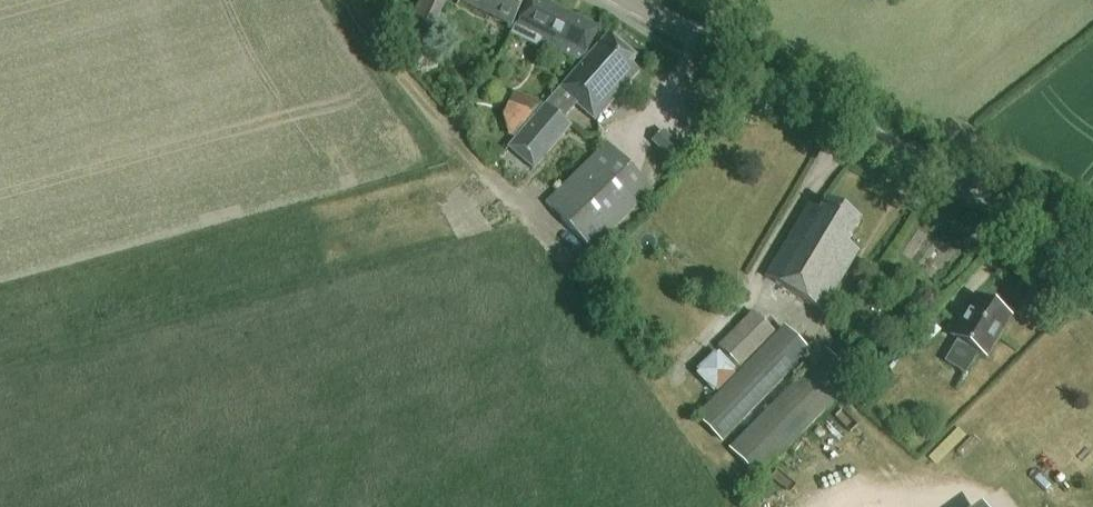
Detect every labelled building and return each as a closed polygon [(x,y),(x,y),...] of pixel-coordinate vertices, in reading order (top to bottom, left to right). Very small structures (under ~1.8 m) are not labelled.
[(410,25),(432,35),(447,0),(446,0),(421,0),(410,25)] [(459,3),(512,28),(525,0),(461,0),(459,3)] [(600,30),(538,0),(531,0),(513,38),(538,50),(541,42),(584,63),(600,30)] [(608,35),(584,63),(548,106),(547,105),(510,148),(536,171),(572,129),(564,122),(577,106),(597,124),(641,73),(631,65),(636,59),(608,35)] [(518,98),(509,116),(515,132),(518,135),(542,108),(518,98)] [(684,152),(665,132),(653,143),(671,163),(684,152)] [(608,147),(546,206),(590,250),(650,189),(608,147)] [(808,206),(766,278),(825,313),(860,252),(848,246),(861,224),(824,203),(819,212),(808,206)] [(985,360),(1010,319),(1013,315),(975,292),(947,336),(951,339),(958,343),(946,363),(965,375),(977,355),(985,360)] [(743,371),(696,418),(723,444),(812,354),(786,328),(778,337),(753,312),(719,347),(743,371)] [(826,351),(729,450),(760,480),(857,381),(826,351)]
